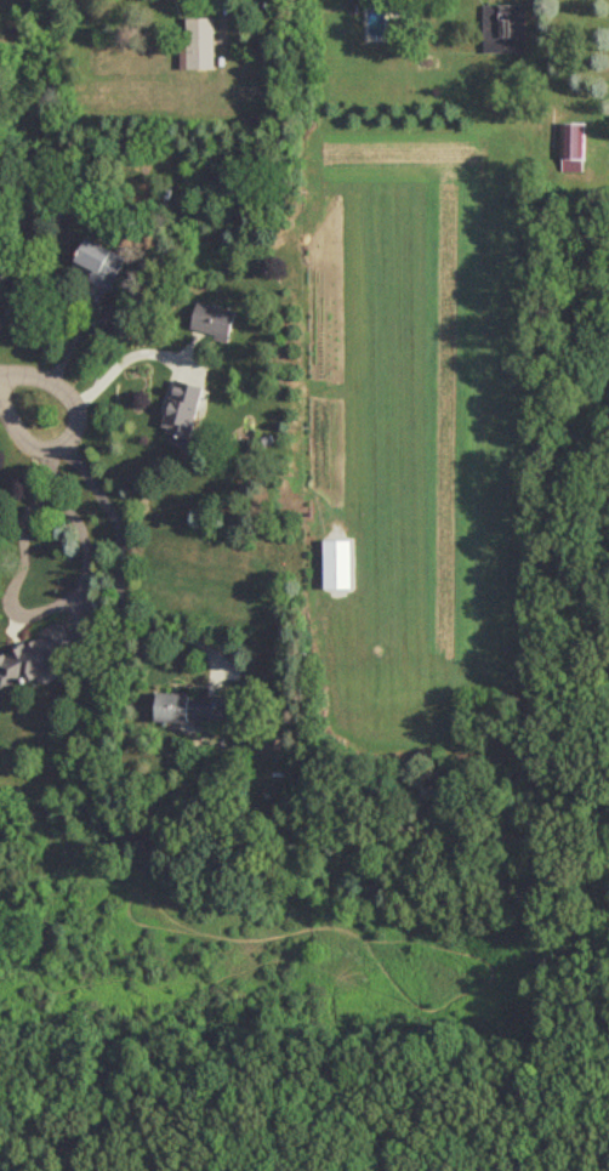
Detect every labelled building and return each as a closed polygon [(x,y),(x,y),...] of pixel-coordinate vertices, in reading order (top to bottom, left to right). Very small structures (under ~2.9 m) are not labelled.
[(215,68),(214,16),(187,16),(188,45),(181,45),(181,68),(215,68)] [(92,273),(90,278),(110,289),(128,257),(89,236),(74,263),(92,273)] [(191,328),(230,338),(237,310),(198,301),(191,328)] [(204,385),(177,378),(173,398),(172,398),(164,428),(173,430),(169,443),(189,448),(204,385)] [(64,623),(17,643),(19,648),(0,656),(0,682),(3,688),(25,678),(27,684),(43,677),(46,683),(64,674),(56,656),(75,647),(64,623)] [(227,720),(227,694),(159,692),(159,718),(227,720)]
